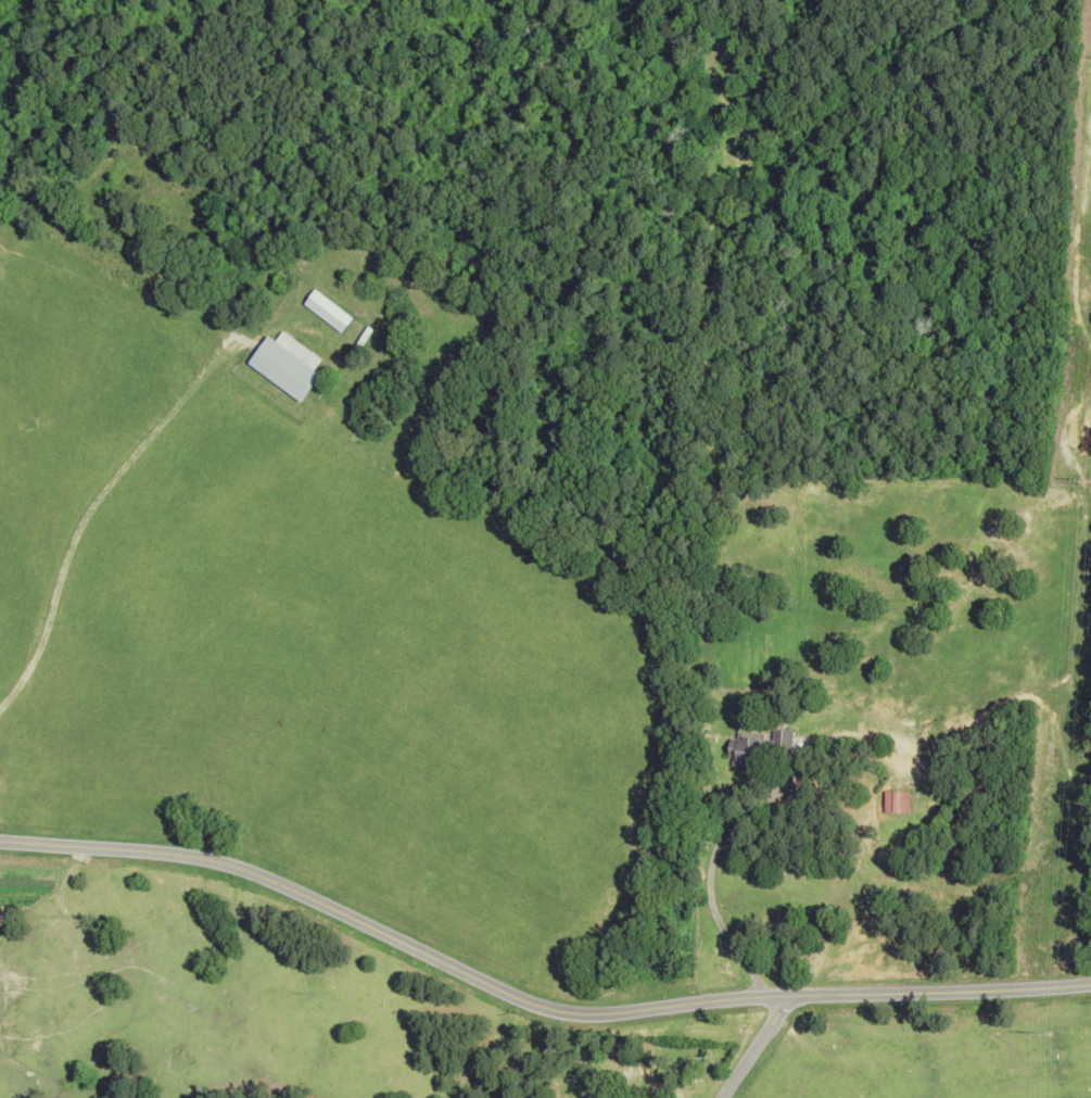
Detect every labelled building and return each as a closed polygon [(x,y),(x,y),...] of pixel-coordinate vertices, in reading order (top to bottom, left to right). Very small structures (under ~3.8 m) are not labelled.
[(300,401),(319,373),(265,337),(245,365),(300,401)] [(790,730),(770,729),(769,734),(730,731),(728,764),(787,769),(790,730)] [(884,813),(910,813),(910,791),(884,791),(884,813)]
